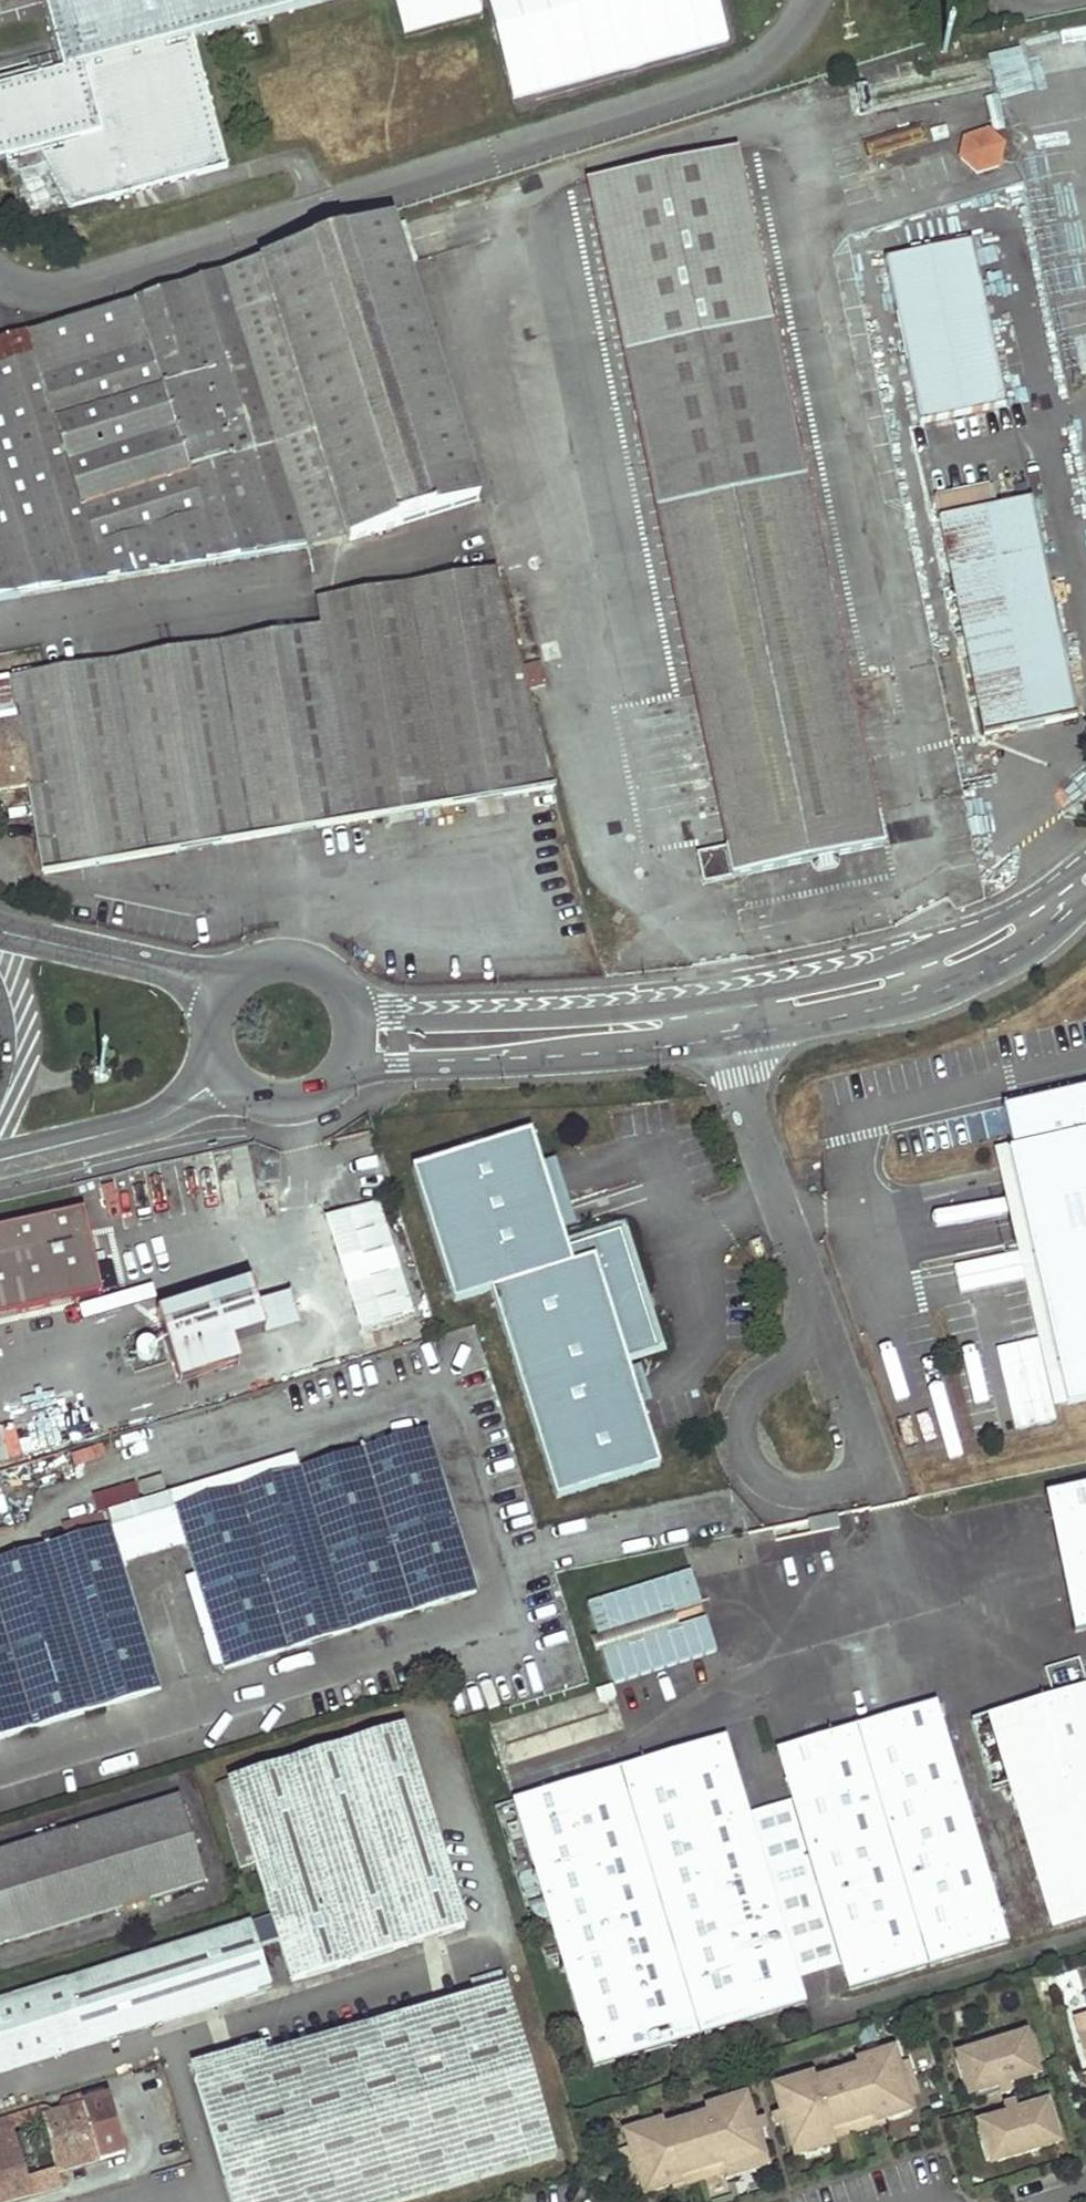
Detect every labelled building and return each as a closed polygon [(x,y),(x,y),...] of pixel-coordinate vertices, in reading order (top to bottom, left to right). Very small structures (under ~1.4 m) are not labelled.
[(40,7),(58,72),(47,75),(45,67),(0,80),(0,161),(4,160),(7,172),(38,164),(68,212),(226,168),(191,40),(338,0),(38,0),(40,7)] [(38,0),(8,0),(12,15),(40,7),(38,0)] [(403,35),(478,15),(474,0),(393,0),(403,35)] [(1024,125),(1085,113),(1085,30),(1010,44),(1024,125)] [(997,148),(981,131),(959,137),(954,160),(970,175),(992,169),(997,148)] [(734,156),(714,161),(749,329),(769,325),(734,156)] [(606,183),(642,352),(673,501),(674,510),(742,842),(720,847),(726,876),(877,847),(870,817),(851,821),(749,329),(714,161),(606,183)] [(38,164),(7,172),(21,225),(68,212),(38,164)] [(606,183),(583,188),(618,357),(642,352),(606,183)] [(307,549),(477,501),(390,221),(220,274),(307,549)] [(908,426),(993,408),(961,244),(874,262),(908,426)] [(307,549),(220,274),(0,342),(0,600),(270,555),(307,549)] [(851,821),(870,817),(769,325),(749,329),(851,821)] [(673,501),(642,352),(618,357),(649,506),(659,504),(673,501)] [(980,740),(1072,719),(1027,503),(992,511),(987,486),(929,498),(980,740)] [(662,514),(674,510),(673,501),(659,504),(662,514)] [(742,842),(674,510),(662,514),(659,504),(649,506),(720,847),(742,842)] [(551,781),(496,567),(314,599),(318,622),(352,816),(551,781)] [(45,870),(352,816),(318,622),(9,678),(17,724),(28,785),(31,789),(45,870)] [(17,724),(9,678),(0,679),(0,727),(17,724)] [(28,785),(17,724),(0,727),(0,789),(28,785)] [(1001,1103),(1009,1141),(1011,1147),(1006,1148),(1058,1371),(1065,1403),(1085,1399),(1085,1084),(1001,1103)] [(530,1131),(411,1169),(453,1303),(490,1291),(556,1499),(660,1466),(626,1358),(658,1348),(620,1229),(566,1247),(530,1131)] [(1058,1371),(1006,1148),(1011,1147),(1009,1141),(991,1145),(1044,1374),(1058,1371)] [(357,1259),(338,1265),(359,1332),(415,1314),(379,1202),(344,1213),(357,1259)] [(100,1293),(82,1211),(0,1230),(0,1316),(100,1293)] [(287,1287),(256,1297),(266,1328),(297,1318),(287,1287)] [(218,1314),(162,1332),(172,1364),(228,1345),(218,1314)] [(222,1670),(472,1593),(423,1429),(173,1508),(185,1548),(222,1670)] [(1045,1496),(1074,1633),(1085,1631),(1085,1487),(1045,1496)] [(107,1528),(172,1508),(167,1494),(87,1519),(91,1533),(107,1528)] [(120,1568),(185,1548),(173,1508),(172,1508),(107,1528),(120,1568)] [(838,1513),(809,1520),(812,1534),(841,1528),(838,1513)] [(158,1691),(120,1568),(107,1528),(91,1533),(0,1561),(0,1740),(158,1691)] [(687,1562),(582,1594),(593,1628),(665,1606),(698,1596),(687,1562)] [(665,1606),(593,1628),(597,1641),(669,1620),(665,1606)] [(669,1620),(597,1641),(607,1677),(712,1645),(702,1610),(669,1620)] [(590,1681),(593,1693),(609,1688),(606,1676),(590,1681)] [(985,1716),(1044,1932),(1085,1920),(1085,1688),(985,1716)] [(778,1749),(849,1989),(1008,1942),(936,1702),(778,1749)] [(289,1980),(462,1925),(399,1725),(229,1780),(289,1980)] [(718,1732),(505,1790),(578,2059),(792,2001),(718,1732)] [(0,1849),(0,1941),(201,1880),(175,1795),(0,1849)] [(268,1988),(249,1924),(0,2003),(0,2073),(268,1988)] [(560,2153),(507,1985),(196,2079),(237,2201),(396,2201),(560,2153)] [(1038,2076),(1025,2035),(964,2054),(976,2095),(1038,2076)] [(813,2077),(773,2089),(777,2104),(787,2135),(792,2150),(832,2137),(830,2130),(882,2114),(884,2121),(912,2112),(893,2051),(865,2060),(867,2067),(857,2070),(815,2083),(813,2077)] [(865,2060),(855,2063),(857,2070),(867,2067),(865,2060)] [(91,2165),(97,2163),(95,2159),(122,2151),(106,2097),(39,2119),(55,2174),(70,2169),(76,2185),(94,2179),(91,2165)] [(764,2159),(745,2098),(705,2110),(707,2117),(665,2130),(655,2133),(653,2127),(625,2136),(629,2150),(644,2196),(672,2187),(670,2180),(721,2164),(723,2171),(764,2159)] [(787,2135),(777,2104),(768,2107),(778,2138),(787,2135)] [(1059,2145),(1046,2104),(985,2123),(997,2163),(1059,2145)] [(832,2137),(833,2140),(885,2124),(884,2121),(882,2114),(830,2130),(832,2137)] [(665,2130),(662,2123),(653,2127),(655,2133),(665,2130)] [(31,2195),(14,2139),(19,2137),(16,2128),(9,2130),(9,2129),(0,2131),(0,2201),(10,2201),(31,2195)] [(639,2182),(629,2150),(620,2153),(629,2185),(639,2182)] [(673,2190),(724,2174),(723,2171),(721,2164),(670,2180),(672,2187),(673,2190)]
